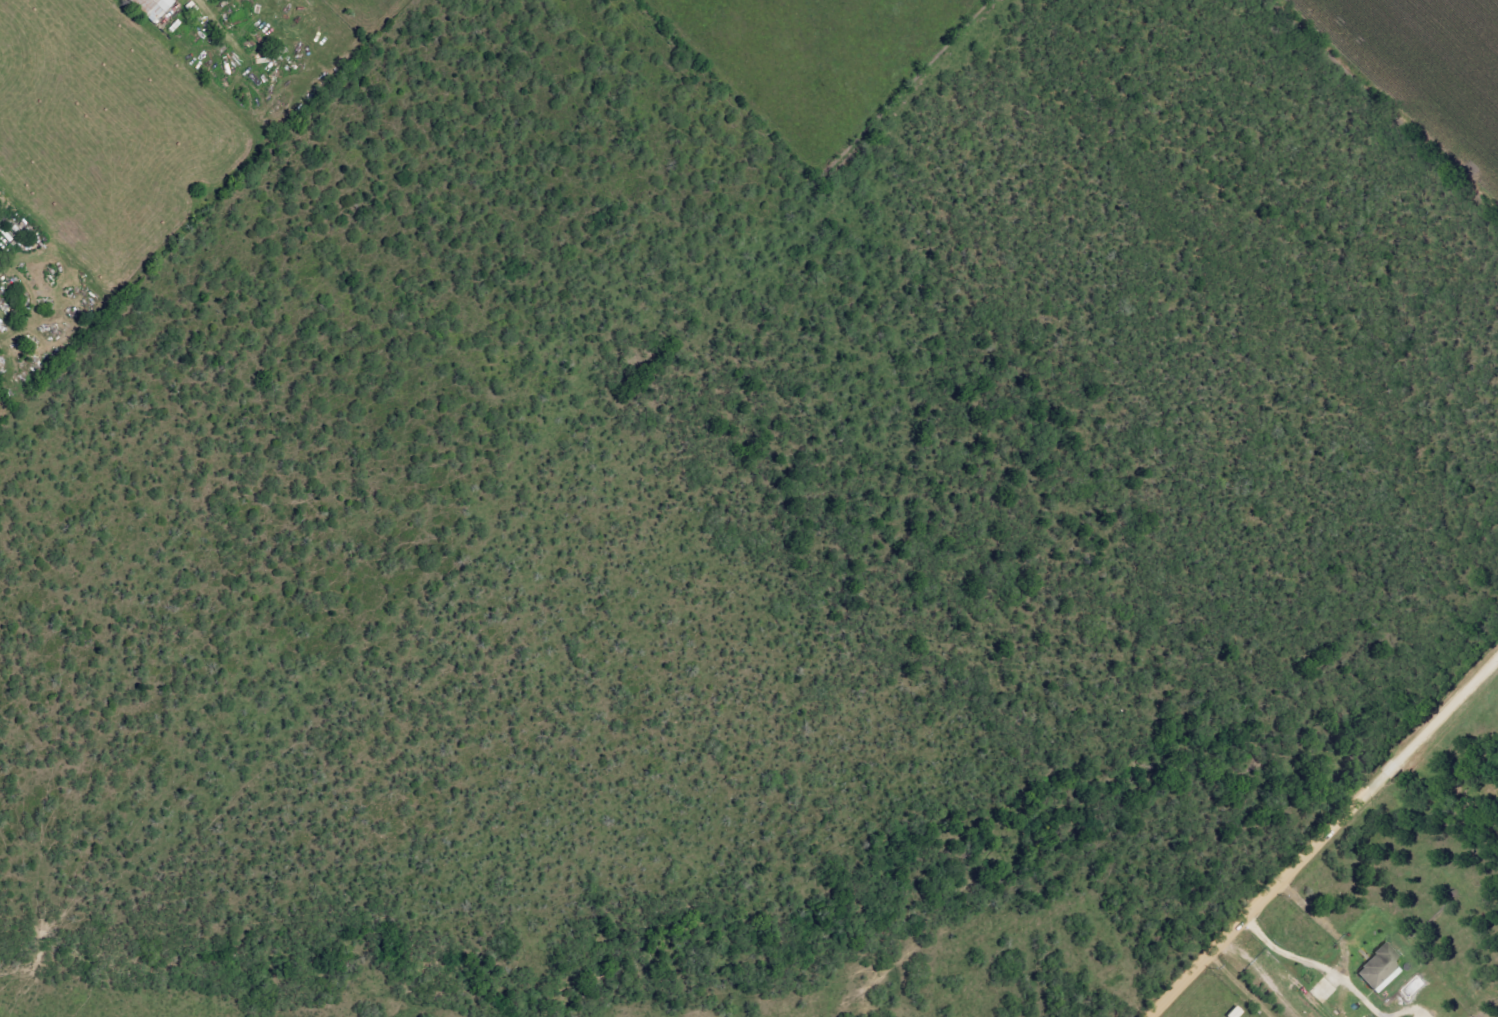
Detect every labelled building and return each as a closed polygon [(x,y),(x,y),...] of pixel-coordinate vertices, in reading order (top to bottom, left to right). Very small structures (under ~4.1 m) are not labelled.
[(152,23),(172,1),(172,0),(127,0),(152,23)] [(1401,971),(1392,961),(1398,956),(1386,943),(1355,971),(1375,994),(1401,971)]
